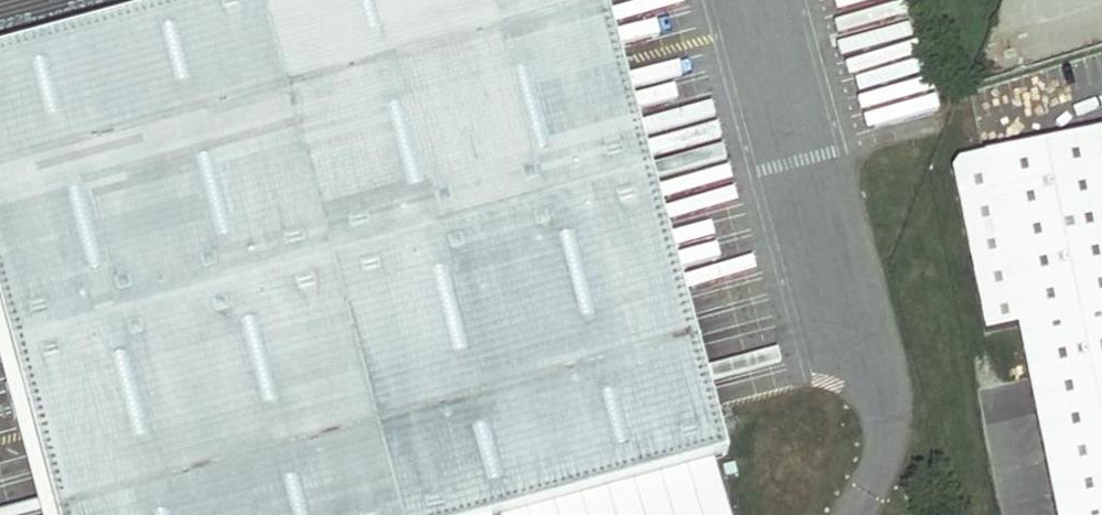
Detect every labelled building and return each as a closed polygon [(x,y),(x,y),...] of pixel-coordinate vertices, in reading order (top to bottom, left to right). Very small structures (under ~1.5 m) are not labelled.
[(0,47),(0,324),(52,514),(503,514),(722,456),(599,0),(177,0),(0,47)] [(1061,514),(1101,514),(1101,134),(992,154),(1061,514)] [(0,324),(0,434),(22,514),(52,514),(0,324)]
